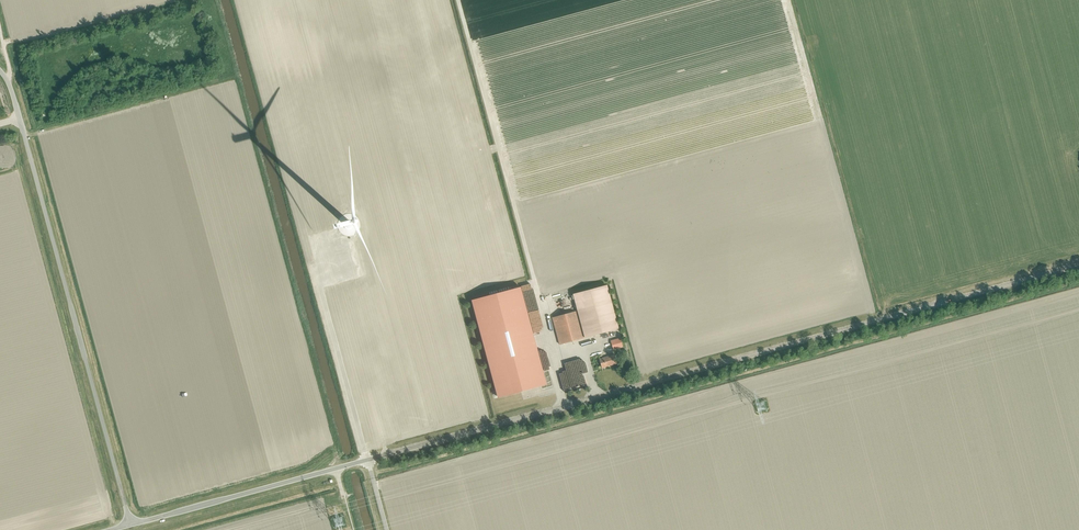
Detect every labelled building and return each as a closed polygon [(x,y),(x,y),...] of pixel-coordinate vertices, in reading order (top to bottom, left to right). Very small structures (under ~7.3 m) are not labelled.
[(471,300),(497,396),(551,381),(548,371),(543,372),(520,287),(471,300)] [(577,311),(584,338),(616,329),(605,287),(568,297),(569,301),(574,300),(577,311)] [(577,311),(561,315),(552,318),(559,344),(584,338),(577,311)] [(618,340),(611,342),(613,349),(620,347),(618,340)] [(602,368),(617,364),(614,355),(599,359),(602,368)] [(356,372),(363,382),(366,380),(360,370),(356,372)] [(570,383),(571,385),(582,384),(580,373),(568,375),(569,383),(570,383)]
